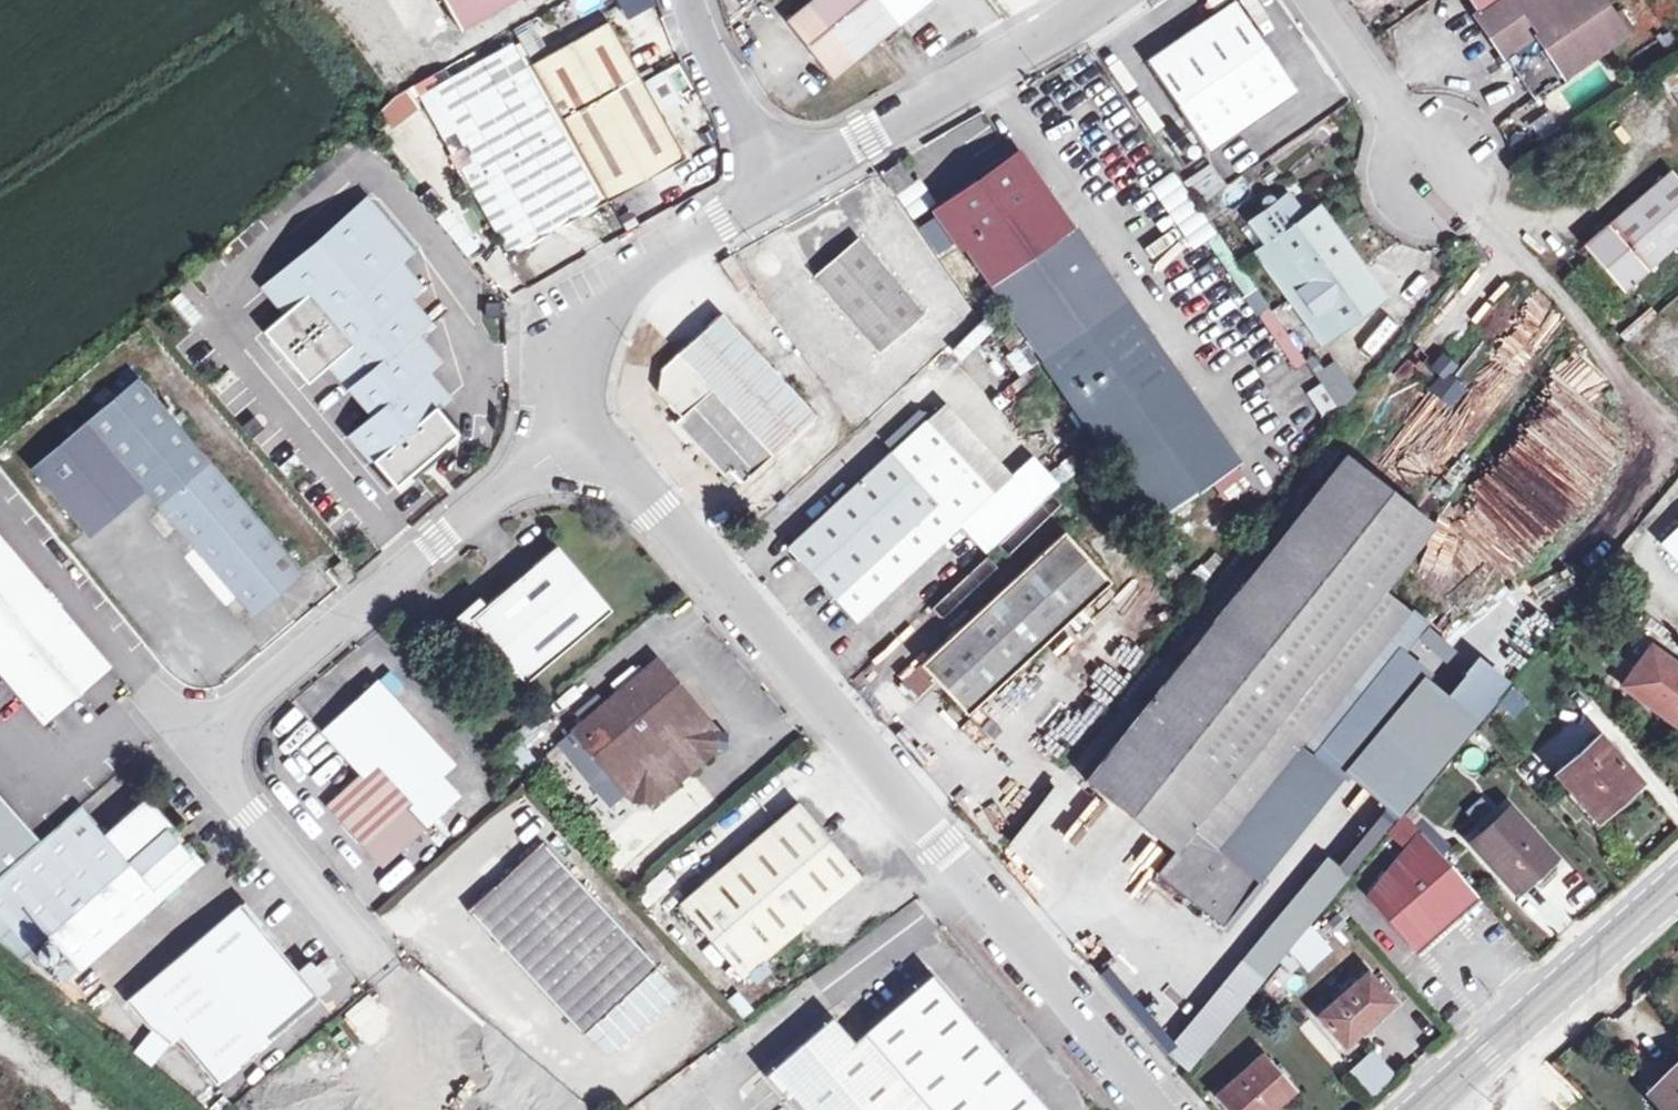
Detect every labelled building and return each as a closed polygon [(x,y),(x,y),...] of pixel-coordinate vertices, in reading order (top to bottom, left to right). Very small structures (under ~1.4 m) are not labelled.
[(341,0),(321,0),(320,1),(394,98),(405,92),(409,90),(341,0)] [(459,30),(512,0),(442,0),(459,30)] [(579,18),(611,2),(610,0),(570,0),(579,18)] [(927,0),(814,0),(788,21),(833,77),(927,0)] [(1146,61),(1208,151),(1297,91),(1234,0),(1146,61)] [(1600,0),(1469,0),(1478,13),(1476,15),(1533,97),(1624,34),(1604,6),(1600,0)] [(531,64),(608,201),(686,158),(608,20),(531,64)] [(608,201),(531,64),(518,40),(449,78),(419,95),(508,257),(608,201)] [(1102,66),(1123,88),(1132,80),(1111,57),(1102,66)] [(1677,112),(1677,66),(1658,77),(1677,112)] [(445,70),(413,87),(418,96),(419,95),(449,78),(445,70)] [(380,106),(377,110),(391,126),(415,108),(405,92),(394,98),(380,106)] [(938,211),(1117,466),(1200,409),(1021,153),(938,211)] [(1201,202),(1224,185),(1207,162),(1184,178),(1201,202)] [(1191,248),(1213,232),(1170,170),(1147,186),(1191,248)] [(1672,171),(1584,246),(1623,292),(1677,244),(1677,178),(1672,171)] [(1271,244),(1320,311),(1336,333),(1381,300),(1315,210),(1302,220),(1285,196),(1254,220),(1271,244)] [(410,252),(366,201),(265,287),(265,288),(306,335),(374,415),(351,435),(395,487),(456,434),(435,409),(448,398),(426,372),(439,362),(416,335),(428,324),(407,298),(419,288),(398,262),(410,252)] [(924,315),(858,238),(814,276),(880,353),(924,315)] [(1320,311),(1271,244),(1256,255),(1305,322),(1320,311)] [(265,288),(241,309),(281,356),(306,335),(265,288)] [(1268,306),(1255,315),(1290,368),(1303,360),(1268,306)] [(742,483),(814,416),(720,315),(661,369),(657,391),(680,417),(674,422),(723,475),(729,470),(742,483)] [(960,361),(995,328),(983,315),(948,349),(960,361)] [(1312,372),(1319,382),(1304,392),(1321,419),(1357,396),(1333,358),(1312,372)] [(300,569),(140,379),(33,470),(87,534),(100,522),(142,487),(249,613),(273,592),(300,569)] [(931,414),(890,452),(936,502),(959,527),(1000,488),(931,414)] [(875,559),(936,502),(890,452),(787,547),(856,622),(897,584),(875,559)] [(1065,481),(1079,464),(1066,453),(1052,470),(1065,481)] [(1382,589),(1433,525),(1345,455),(1085,781),(1174,852),(1156,874),(1223,926),(1257,883),(1216,851),(1408,610),(1382,589)] [(959,527),(936,502),(875,559),(897,584),(959,527)] [(1662,545),(1677,562),(1677,530),(1662,545)] [(1110,582),(1063,531),(919,665),(899,683),(915,701),(935,682),(966,715),(1110,582)] [(45,726),(112,669),(0,537),(0,673),(45,726)] [(609,610),(555,546),(486,606),(477,596),(452,618),(469,638),(478,630),(523,683),(609,610)] [(1649,648),(1621,687),(1677,728),(1677,668),(1649,648)] [(581,740),(623,789),(627,794),(634,795),(633,801),(651,803),(652,796),(658,797),(707,755),(707,749),(714,750),(714,741),(715,731),(709,731),(709,724),(655,661),(573,731),(581,740)] [(1478,715),(1497,688),(1482,677),(1463,705),(1478,715)] [(453,765),(376,681),(321,732),(360,774),(325,806),(364,848),(440,777),(453,765)] [(623,789),(581,740),(566,754),(607,802),(623,789)] [(1598,805),(1605,814),(1637,786),(1596,740),(1556,775),(1590,813),(1598,805)] [(440,777),(364,848),(382,868),(459,798),(440,777)] [(41,841),(0,795),(0,878),(41,841)] [(21,960),(30,953),(43,968),(60,953),(78,975),(203,864),(145,796),(105,832),(81,805),(41,841),(0,878),(0,942),(21,960)] [(743,978),(861,877),(797,803),(679,904),(743,978)] [(1597,821),(1605,814),(1598,805),(1590,813),(1597,821)] [(1328,859),(1321,853),(1162,1051),(1188,1071),(1388,823),(1369,808),(1328,859)] [(1471,842),(1514,891),(1553,857),(1509,808),(1471,842)] [(1412,822),(1387,847),(1402,862),(1427,838),(1412,822)] [(1076,878),(1096,844),(1069,829),(1049,863),(1076,878)] [(1416,951),(1478,897),(1427,838),(1402,862),(1367,895),(1416,951)] [(542,842),(467,911),(583,1036),(584,1034),(655,968),(657,967),(542,842)] [(318,997),(239,904),(125,1001),(145,1026),(169,1044),(177,1038),(215,1083),(318,997)] [(1302,964),(1324,940),(1312,927),(1291,953),(1302,964)] [(1285,992),(1304,996),(1307,976),(1288,973),(1285,992)] [(1391,1002),(1366,973),(1317,1015),(1343,1044),(1391,1002)] [(853,1041),(831,1016),(764,1075),(794,1109),(1050,1109),(931,974),(853,1041)] [(344,1015),(364,1035),(386,1013),(366,994),(344,1015)] [(1345,1072),(1371,1099),(1395,1075),(1369,1048),(1345,1072)] [(1262,1056),(1217,1097),(1228,1109),(1270,1109),(1292,1090),(1262,1056)] [(1656,1096),(1669,1109),(1677,1109),(1677,1076),(1656,1096)]
